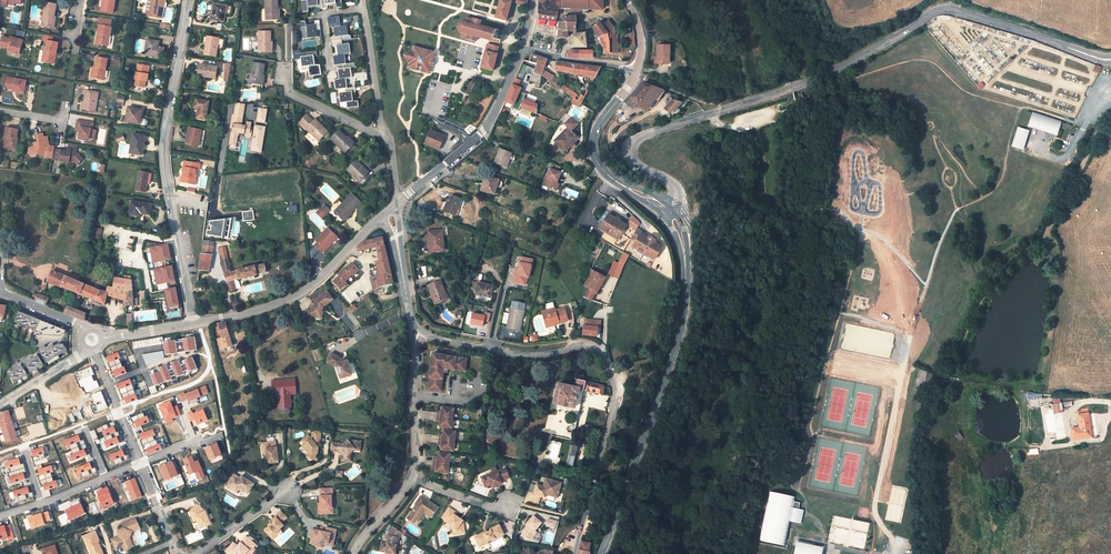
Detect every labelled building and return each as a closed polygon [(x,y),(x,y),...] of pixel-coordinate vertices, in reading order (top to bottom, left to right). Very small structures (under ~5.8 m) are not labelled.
[(115,0),(105,0),(105,1),(103,1),(101,11),(113,13),(115,0)] [(149,17),(162,19),(164,7),(162,6),(162,3),(164,3),(165,3),(166,0),(152,0),(149,17)] [(277,0),(265,0),(266,20),(279,19),(279,12),(277,12),(277,10),(277,0)] [(321,0),(306,0),(301,1),(303,12),(308,12),(308,7),(316,6),(317,9),(318,9),(322,9),(321,0)] [(322,9),(326,8),(327,8),(327,4),(335,3),(337,8),(342,7),(341,0),(321,0),(322,9)] [(506,21),(511,2),(512,0),(500,0),(495,18),(506,21)] [(557,16),(558,11),(561,11),(562,9),(562,5),(561,5),(561,0),(538,0),(538,2),(538,13),(539,14),(557,16)] [(603,9),(603,0),(562,0),(562,5),(562,9),(582,9),(583,9),(588,9),(603,9)] [(56,5),(45,3),(42,21),(44,21),(44,26),(54,28),(55,19),(53,19),(54,16),(56,5)] [(226,6),(213,3),(213,4),(211,12),(210,19),(224,22),(226,6)] [(341,26),(339,16),(327,18),(329,27),(334,27),(335,35),(331,36),(331,37),(332,41),(342,40),(351,39),(351,36),(348,34),(347,25),(341,26)] [(575,31),(576,31),(576,23),(577,23),(577,22),(576,16),(570,17),(570,23),(566,23),(567,31),(575,31)] [(472,19),(466,17),(465,22),(464,22),(462,22),(461,22),(460,22),(459,24),(458,23),(458,24),(458,25),(457,27),(457,28),(458,28),(458,29),(459,31),(460,32),(462,32),(461,33),(462,33),(461,37),(467,39),(475,42),(477,37),(493,41),(500,43),(501,41),(501,40),(500,40),(501,35),(502,35),(503,32),(496,30),(480,26),(481,21),(472,19)] [(570,23),(570,17),(562,17),(562,23),(559,22),(559,29),(558,38),(567,37),(567,31),(566,23),(570,23)] [(321,30),(319,20),(314,21),(314,24),(306,25),(305,21),(299,21),(302,39),(318,37),(317,30),(321,30)] [(614,29),(614,28),(609,22),(607,21),(601,25),(599,22),(592,27),(599,36),(601,42),(601,47),(600,48),(602,55),(608,53),(609,53),(610,53),(613,53),(616,53),(618,50),(617,38),(614,35),(614,29)] [(111,27),(99,25),(97,35),(99,36),(97,44),(107,46),(111,27)] [(270,32),(259,32),(259,52),(272,52),(272,45),(270,45),(270,42),(270,32)] [(571,43),(570,48),(587,47),(585,33),(576,35),(572,35),(571,43)] [(2,37),(0,45),(0,46),(8,49),(7,51),(15,53),(16,51),(19,52),(22,41),(11,38),(11,40),(9,39),(2,37)] [(217,48),(222,49),(223,40),(218,39),(218,38),(207,37),(204,54),(215,56),(217,48)] [(159,42),(147,40),(145,55),(162,58),(164,48),(158,47),(159,42)] [(332,41),(333,45),(333,46),(333,47),(336,47),(338,55),(333,56),(334,65),(343,64),(346,64),(345,54),(350,53),(349,43),(342,44),(342,40),(332,41)] [(54,53),(56,53),(58,43),(52,42),(47,41),(46,51),(44,51),(42,62),(53,64),(54,53)] [(496,47),(487,44),(485,51),(481,68),(492,71),(497,54),(498,50),(495,49),(496,47)] [(669,63),(669,46),(657,45),(657,58),(657,63),(669,63)] [(432,62),(433,60),(434,54),(432,54),(433,52),(428,50),(427,51),(426,50),(425,50),(424,49),(423,49),(422,49),(421,50),(420,48),(415,47),(415,49),(413,48),(412,50),(408,64),(408,66),(410,67),(409,69),(416,70),(417,67),(421,68),(420,71),(427,73),(428,71),(430,72),(431,66),(432,62)] [(317,56),(317,55),(316,51),(304,52),(304,56),(300,57),(301,59),(302,67),(308,66),(309,76),(321,75),(320,65),(315,65),(314,58),(317,56)] [(531,55),(529,62),(537,64),(534,73),(541,76),(543,71),(547,60),(531,55)] [(104,80),(107,59),(96,57),(94,69),(93,76),(92,78),(104,80)] [(523,60),(522,64),(519,68),(522,70),(532,73),(532,72),(534,73),(537,64),(529,62),(523,60)] [(593,81),(600,68),(574,64),(556,61),(556,69),(556,70),(575,74),(591,77),(590,79),(593,81)] [(262,75),(264,65),(253,63),(248,87),(261,89),(263,78),(261,77),(262,75)] [(217,67),(199,64),(197,76),(215,78),(217,67)] [(334,65),(333,66),(334,70),(334,71),(338,71),(339,79),(334,80),(335,90),(338,89),(345,88),(347,88),(346,78),(352,78),(350,68),(350,67),(344,68),(343,64),(334,65)] [(147,82),(149,67),(137,65),(135,80),(136,80),(135,86),(144,87),(145,81),(147,82)] [(549,81),(550,82),(553,77),(553,76),(543,71),(541,76),(549,81)] [(539,87),(541,76),(534,73),(532,72),(532,73),(530,81),(536,83),(536,86),(539,87)] [(551,83),(555,85),(558,81),(553,77),(550,82),(551,83)] [(512,85),(518,87),(521,81),(515,78),(512,85)] [(26,81),(13,79),(12,81),(6,80),(6,85),(8,89),(15,91),(15,92),(24,93),(26,81)] [(465,93),(469,95),(475,83),(471,81),(465,93)] [(641,82),(630,96),(632,97),(643,83),(641,82)] [(625,102),(630,106),(634,106),(636,107),(637,108),(639,107),(640,105),(646,110),(652,104),(655,99),(658,101),(664,92),(662,90),(643,83),(632,97),(630,96),(625,102)] [(523,100),(520,99),(524,90),(512,85),(505,102),(520,107),(523,100)] [(574,92),(564,85),(561,89),(571,97),(574,92)] [(355,87),(347,88),(345,88),(345,92),(339,93),(340,103),(346,102),(347,108),(359,107),(358,101),(353,101),(352,94),(355,92),(355,87)] [(98,92),(84,90),(83,94),(85,95),(84,102),(82,110),(95,112),(98,92)] [(209,101),(195,99),(194,108),(198,108),(199,109),(198,111),(196,117),(205,119),(209,101)] [(664,109),(659,112),(661,116),(669,113),(671,112),(673,110),(674,112),(682,103),(672,99),(664,109)] [(523,100),(520,107),(531,112),(534,103),(523,100)] [(520,107),(505,102),(504,105),(519,110),(520,107)] [(244,104),(236,103),(234,115),(242,117),(244,104)] [(139,119),(141,110),(128,108),(126,122),(140,124),(140,119),(141,119),(139,119)] [(267,110),(259,108),(257,121),(265,123),(267,110)] [(1060,122),(1032,113),(1028,125),(1056,134),(1060,122)] [(310,118),(306,114),(299,122),(303,125),(310,118)] [(241,125),(242,117),(234,115),(232,115),(231,124),(233,124),(230,141),(236,142),(238,135),(238,133),(252,135),(252,131),(250,131),(252,123),(246,122),(246,126),(241,125)] [(624,115),(616,120),(619,124),(626,120),(624,115)] [(315,119),(313,121),(310,118),(303,125),(318,141),(327,132),(321,126),(322,126),(315,119)] [(568,127),(554,141),(564,151),(568,147),(567,147),(577,137),(571,131),(578,124),(571,118),(565,124),(568,127)] [(91,129),(92,129),(93,123),(77,120),(76,126),(81,127),(80,132),(79,139),(84,140),(85,138),(89,139),(91,130),(91,129)] [(265,127),(255,126),(251,150),(261,152),(265,127)] [(201,130),(188,127),(187,136),(188,137),(187,144),(198,146),(201,130)] [(1012,147),(1024,151),(1030,131),(1018,127),(1012,147)] [(18,129),(6,128),(5,137),(6,137),(7,137),(6,139),(5,139),(4,149),(12,150),(12,144),(17,145),(18,138),(16,138),(18,129)] [(346,138),(339,130),(330,139),(345,153),(354,143),(349,138),(347,140),(346,138)] [(425,144),(439,149),(444,136),(430,130),(425,144)] [(47,137),(43,137),(42,134),(36,135),(38,142),(34,143),(34,147),(33,147),(31,152),(36,154),(45,157),(49,146),(47,145),(46,141),(48,141),(47,137)] [(130,153),(142,155),(145,136),(133,134),(130,153)] [(68,151),(54,149),(52,160),(69,163),(69,160),(74,161),(78,165),(83,159),(76,153),(77,146),(69,144),(68,151)] [(31,152),(33,147),(30,148),(28,154),(33,156),(36,154),(31,152)] [(507,159),(509,159),(511,153),(500,149),(494,162),(504,167),(507,159)] [(356,160),(347,170),(362,185),(370,177),(366,174),(367,173),(362,167),(356,160)] [(196,169),(197,164),(185,161),(183,167),(185,167),(184,172),(183,176),(181,176),(180,182),(191,184),(192,179),(195,179),(196,174),(195,174),(196,169)] [(559,184),(557,183),(561,173),(558,172),(553,170),(550,168),(547,177),(546,176),(543,182),(549,184),(548,187),(556,190),(559,184)] [(149,173),(139,172),(136,190),(145,192),(147,184),(149,173)] [(498,180),(485,176),(483,183),(485,183),(483,191),(494,194),(498,180)] [(361,202),(352,194),(334,212),(344,221),(349,216),(347,215),(350,212),(351,212),(361,202)] [(461,199),(451,195),(449,202),(448,204),(446,203),(443,211),(454,215),(456,209),(458,209),(461,199)] [(139,212),(149,214),(151,205),(132,201),(129,214),(139,216),(139,212)] [(316,213),(322,218),(325,215),(320,210),(316,213)] [(242,212),(243,221),(254,220),(253,211),(242,212)] [(626,225),(615,218),(616,216),(610,213),(600,229),(617,239),(626,225)] [(228,239),(231,218),(210,221),(209,225),(211,225),(210,230),(206,230),(205,235),(228,239)] [(101,229),(94,228),(92,239),(99,240),(101,229)] [(314,246),(322,253),(331,243),(331,242),(336,236),(328,228),(316,240),(318,242),(314,246)] [(640,230),(637,228),(631,238),(634,241),(639,233),(640,230)] [(443,250),(442,230),(428,232),(429,242),(431,242),(431,251),(443,250)] [(648,238),(640,234),(636,241),(633,247),(654,260),(662,247),(655,242),(656,240),(649,236),(648,238)] [(389,266),(383,237),(363,242),(357,248),(360,251),(374,247),(377,246),(377,248),(380,261),(376,262),(377,269),(389,266)] [(168,245),(150,248),(153,262),(163,260),(162,256),(170,255),(168,245)] [(212,255),(213,246),(203,245),(203,246),(202,254),(201,254),(199,270),(208,271),(210,263),(212,255)] [(228,257),(225,246),(218,248),(220,259),(228,257)] [(629,256),(623,252),(618,263),(614,261),(608,275),(612,277),(613,274),(619,277),(624,265),(629,256)] [(227,286),(229,291),(230,292),(236,290),(233,280),(238,278),(238,279),(257,275),(257,274),(266,272),(264,264),(255,266),(244,269),(237,270),(237,271),(231,273),(230,270),(228,260),(228,257),(220,259),(221,262),(224,272),(226,282),(227,286)] [(533,260),(521,257),(518,268),(517,274),(515,274),(513,282),(525,285),(527,277),(528,277),(533,260)] [(339,275),(333,282),(340,289),(347,282),(346,281),(352,275),(353,276),(359,269),(352,262),(345,269),(344,268),(338,274),(339,275)] [(172,266),(154,270),(157,284),(167,282),(166,278),(174,276),(172,266)] [(391,274),(389,266),(377,269),(376,278),(391,274)] [(587,287),(583,297),(591,300),(594,293),(596,294),(605,278),(590,269),(590,276),(584,286),(587,287)] [(78,296),(79,294),(104,305),(106,295),(116,298),(125,300),(126,307),(137,306),(136,298),(133,298),(131,280),(123,279),(114,278),(112,288),(108,287),(107,292),(100,291),(84,284),(66,276),(52,270),(47,281),(62,287),(62,286),(78,293),(77,296),(78,296)] [(393,283),(391,274),(376,278),(377,279),(377,280),(371,281),(373,290),(379,287),(393,283)] [(444,294),(445,294),(440,280),(428,286),(431,295),(434,294),(435,297),(433,299),(435,304),(446,300),(444,294)] [(486,297),(490,298),(492,286),(477,283),(477,284),(472,282),(470,291),(475,293),(474,294),(478,295),(486,297)] [(175,288),(166,290),(169,311),(175,310),(179,309),(175,288)] [(169,311),(166,290),(163,290),(167,312),(175,311),(175,310),(169,311)] [(333,299),(326,291),(314,300),(314,301),(312,305),(308,313),(315,316),(318,311),(321,312),(323,307),(333,299)] [(36,298),(34,301),(46,305),(48,299),(38,294),(37,295),(36,298)] [(546,305),(548,310),(542,312),(546,324),(558,321),(559,324),(568,321),(564,308),(555,311),(553,303),(546,305)] [(70,315),(73,309),(67,306),(64,312),(70,315)] [(570,321),(575,320),(571,307),(566,308),(570,321)] [(511,308),(510,314),(507,324),(506,328),(519,331),(524,311),(511,308)] [(86,314),(73,309),(70,315),(84,320),(86,314)] [(22,313),(18,311),(14,322),(35,330),(34,335),(37,335),(38,332),(42,333),(41,335),(61,336),(65,333),(66,331),(36,318),(22,313)] [(483,316),(472,313),(470,323),(482,326),(483,321),(488,322),(489,314),(484,312),(483,316)] [(601,319),(584,319),(584,324),(582,324),(581,336),(597,337),(597,329),(600,329),(601,319)] [(231,343),(225,323),(218,324),(218,327),(220,334),(221,338),(217,339),(220,349),(232,346),(232,345),(234,345),(233,343),(231,343)] [(246,337),(245,330),(236,335),(238,341),(246,337)] [(175,340),(163,342),(165,354),(196,349),(194,337),(183,339),(183,341),(175,342),(175,340)] [(44,346),(38,350),(46,363),(47,362),(57,355),(66,350),(63,344),(57,344),(53,346),(52,343),(45,347),(44,346)] [(118,352),(106,357),(110,367),(121,363),(119,359),(120,358),(118,352)] [(342,362),(339,360),(340,358),(331,353),(327,362),(334,365),(336,365),(340,379),(349,376),(347,370),(349,369),(346,361),(342,362)] [(445,356),(445,355),(435,354),(434,357),(432,357),(430,367),(431,367),(428,390),(440,391),(442,382),(440,381),(442,366),(444,367),(465,369),(466,359),(445,356)] [(37,355),(24,363),(30,373),(43,365),(37,355)] [(57,355),(47,362),(49,365),(59,358),(57,355)] [(170,363),(173,368),(168,370),(166,365),(158,368),(160,371),(150,375),(155,386),(171,379),(170,377),(175,375),(176,377),(184,374),(183,372),(188,370),(188,372),(196,369),(192,357),(184,360),(185,363),(180,365),(178,359),(170,363)] [(121,363),(110,367),(115,378),(126,373),(124,366),(122,367),(121,363)] [(8,373),(14,383),(27,375),(21,365),(8,373)] [(442,382),(443,368),(465,371),(465,369),(444,367),(442,366),(440,381),(442,382)] [(94,375),(91,367),(75,373),(81,387),(83,386),(86,392),(99,387),(96,380),(94,382),(91,376),(94,375)] [(129,379),(117,384),(121,394),(133,389),(129,379)] [(295,379),(283,380),(283,383),(272,384),(273,395),(278,394),(278,395),(279,408),(281,408),(281,413),(290,412),(289,408),(290,407),(289,394),(296,393),(295,379)] [(586,381),(576,379),(574,387),(558,383),(553,404),(560,405),(560,407),(565,408),(566,407),(573,408),(568,430),(575,431),(584,390),(586,381)] [(603,395),(604,386),(592,383),(590,392),(603,395)] [(184,392),(178,395),(181,402),(188,399),(190,403),(197,400),(197,398),(209,394),(205,386),(185,394),(184,392)] [(121,394),(125,404),(138,399),(133,389),(121,394)] [(107,407),(101,391),(91,395),(95,403),(91,404),(95,412),(107,407)] [(1029,407),(1061,403),(1060,397),(1029,399),(1029,407)] [(173,420),(172,418),(180,415),(176,406),(172,408),(170,401),(159,405),(166,423),(173,420)] [(1052,405),(1057,441),(1066,440),(1061,412),(1060,403),(1052,405)] [(441,413),(438,412),(437,416),(452,418),(454,409),(442,407),(441,411),(441,413)] [(190,421),(194,419),(197,425),(207,420),(203,409),(193,413),(192,412),(187,414),(190,421)] [(8,410),(0,413),(0,422),(1,426),(6,441),(17,438),(12,423),(8,410)] [(143,413),(131,418),(132,422),(134,421),(136,427),(150,422),(147,416),(144,417),(143,413)] [(1078,415),(1080,428),(1071,429),(1073,439),(1074,439),(1075,445),(1081,444),(1081,445),(1099,443),(1098,438),(1092,439),(1088,413),(1078,415)] [(437,416),(437,420),(440,421),(440,423),(439,426),(444,427),(443,429),(451,430),(452,418),(437,416)] [(104,430),(102,431),(104,437),(105,437),(116,432),(114,426),(115,425),(113,421),(102,426),(104,430)] [(142,445),(154,440),(153,436),(155,435),(153,429),(139,434),(142,440),(140,441),(142,445)] [(455,432),(451,431),(451,430),(443,429),(443,434),(442,436),(439,436),(439,439),(454,441),(455,432)] [(320,440),(321,431),(312,430),(312,440),(308,435),(302,441),(305,444),(304,445),(307,448),(308,448),(308,453),(307,456),(310,459),(315,459),(316,453),(316,447),(318,447),(318,441),(320,440)] [(107,441),(104,442),(107,448),(119,443),(117,436),(119,435),(117,432),(116,432),(105,437),(107,441)] [(81,441),(78,435),(64,441),(66,446),(69,445),(71,450),(85,444),(83,440),(81,441)] [(454,441),(439,439),(438,444),(441,444),(441,446),(440,451),(448,452),(448,450),(453,451),(454,441)] [(146,449),(148,455),(162,449),(160,443),(158,444),(156,440),(154,440),(142,445),(144,450),(146,449)] [(361,441),(348,440),(343,444),(331,442),(330,451),(339,452),(341,450),(343,453),(341,455),(341,461),(346,461),(346,456),(351,452),(353,450),(360,450),(361,441)] [(278,462),(277,447),(276,448),(275,441),(261,443),(262,449),(266,449),(266,454),(267,463),(278,462)] [(217,443),(204,448),(209,460),(221,455),(217,443)] [(72,461),(87,455),(84,449),(86,448),(85,444),(71,450),(73,454),(70,455),(72,461)] [(572,445),(566,465),(573,467),(579,447),(572,445)] [(43,447),(31,450),(33,457),(39,455),(40,459),(45,458),(43,454),(45,453),(43,447)] [(122,449),(109,455),(111,462),(114,461),(115,464),(129,459),(127,455),(125,456),(122,449)] [(450,454),(448,454),(448,452),(440,451),(440,453),(438,453),(437,456),(437,458),(434,458),(433,462),(449,464),(450,454)] [(204,476),(198,461),(194,462),(191,456),(183,459),(189,474),(195,472),(198,479),(204,476)] [(18,458),(4,463),(6,468),(9,467),(11,472),(24,468),(23,464),(20,464),(18,458)] [(173,462),(159,467),(164,481),(178,475),(173,462)] [(449,464),(433,462),(433,466),(436,466),(436,468),(435,472),(447,473),(449,464)] [(90,463),(75,468),(77,474),(81,473),(82,477),(96,472),(95,467),(92,468),(90,463)] [(51,465),(38,469),(40,475),(45,474),(46,478),(52,477),(50,473),(53,472),(51,465)] [(24,468),(11,472),(8,473),(9,477),(8,477),(10,484),(25,479),(23,473),(26,472),(24,468)] [(506,468),(497,471),(498,473),(489,477),(488,475),(482,477),(485,487),(491,484),(492,487),(502,483),(501,480),(510,477),(506,468)] [(253,484),(241,476),(240,478),(233,473),(225,486),(233,490),(235,486),(239,489),(243,492),(244,491),(248,493),(253,484)] [(52,477),(46,478),(47,483),(43,484),(45,491),(58,487),(56,480),(53,481),(52,477)] [(134,478),(121,483),(129,502),(142,496),(135,479),(134,478)] [(561,483),(546,478),(544,484),(545,485),(544,486),(543,486),(536,484),(533,493),(541,495),(541,493),(546,494),(557,497),(561,483)] [(27,487),(13,491),(15,498),(18,497),(19,501),(34,497),(32,492),(29,493),(27,487)] [(102,509),(114,504),(107,487),(96,491),(98,496),(97,496),(102,509)] [(332,488),(320,488),(320,496),(320,504),(320,508),(318,508),(318,514),(330,513),(330,507),(333,507),(333,501),(331,501),(331,495),(333,495),(332,488)] [(793,508),(794,501),(795,497),(770,492),(760,541),(785,546),(790,521),(791,514),(793,508)] [(437,507),(421,496),(415,505),(416,506),(416,508),(414,510),(412,511),(407,518),(414,523),(416,519),(419,521),(424,513),(431,517),(437,507)] [(69,520),(85,514),(79,499),(70,503),(72,507),(65,510),(69,520)] [(202,513),(199,505),(189,510),(192,517),(195,516),(197,520),(200,528),(210,524),(205,511),(202,513)] [(455,512),(448,507),(441,517),(448,522),(447,523),(452,527),(456,529),(457,534),(463,533),(464,532),(463,523),(461,522),(457,520),(458,518),(453,514),(455,512)] [(793,508),(791,514),(802,517),(804,510),(799,509),(793,508)] [(48,511),(27,517),(31,529),(45,525),(44,522),(51,520),(48,511)] [(287,518),(281,511),(275,517),(276,518),(275,519),(272,522),(268,525),(269,526),(266,529),(269,532),(267,533),(273,539),(277,534),(276,533),(279,529),(283,525),(281,523),(287,518)] [(431,517),(424,513),(419,521),(416,519),(414,523),(423,529),(431,517)] [(791,514),(790,521),(801,524),(802,517),(791,514)] [(541,523),(533,516),(526,524),(528,525),(526,528),(526,527),(523,531),(522,535),(524,538),(531,539),(531,535),(533,535),(536,532),(534,531),(541,523)] [(140,528),(136,518),(121,524),(122,527),(121,529),(119,534),(118,536),(110,539),(115,550),(122,547),(123,547),(124,549),(130,547),(128,543),(131,542),(129,538),(132,531),(140,528)] [(0,526),(0,540),(8,538),(9,541),(14,539),(10,524),(4,526),(4,525),(0,526)] [(503,534),(499,525),(490,529),(490,530),(487,532),(483,534),(483,533),(474,537),(478,544),(481,542),(483,545),(488,543),(487,542),(494,538),(494,539),(503,534)] [(387,536),(385,543),(381,543),(380,548),(384,548),(384,552),(385,553),(394,553),(395,552),(396,552),(399,538),(402,533),(400,532),(393,527),(387,536)] [(333,545),(336,530),(331,528),(330,533),(325,532),(319,531),(312,529),(310,538),(314,539),(313,544),(312,545),(317,546),(318,541),(322,542),(333,545)] [(95,531),(83,537),(87,546),(88,546),(91,553),(93,553),(96,553),(103,553),(99,545),(98,545),(99,544),(98,542),(99,541),(95,531)] [(246,537),(241,543),(240,542),(237,546),(234,550),(230,546),(225,551),(228,553),(245,553),(248,550),(252,553),(255,549),(253,548),(256,545),(246,537)] [(823,547),(814,546),(814,544),(808,543),(807,544),(802,543),(802,541),(797,540),(794,553),(821,553),(821,552),(822,552),(823,547)] [(589,552),(590,543),(582,542),(579,550),(589,552)] [(55,545),(41,549),(43,553),(58,553),(55,545)]
